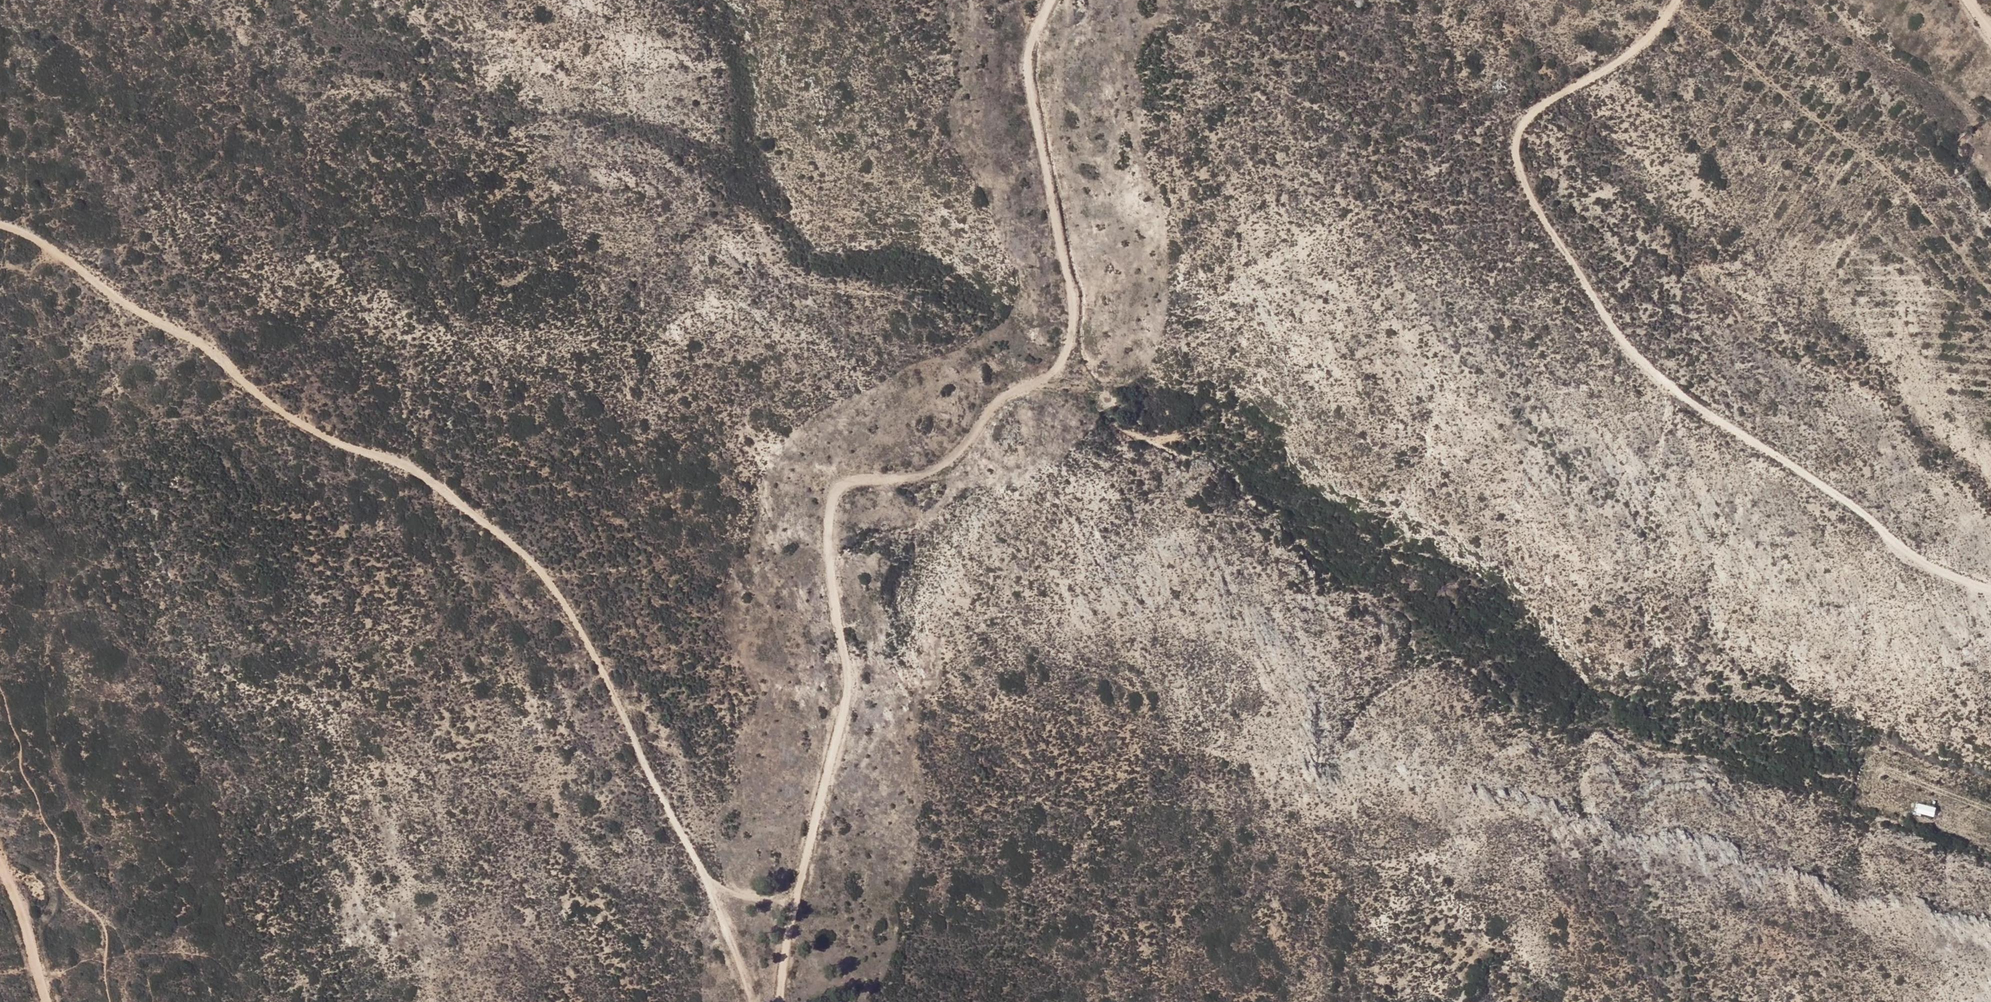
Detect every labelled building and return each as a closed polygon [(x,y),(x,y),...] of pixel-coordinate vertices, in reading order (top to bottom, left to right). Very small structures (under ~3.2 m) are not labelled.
[(1918,802),(1916,811),(1934,815),(1936,806),(1918,802)]
